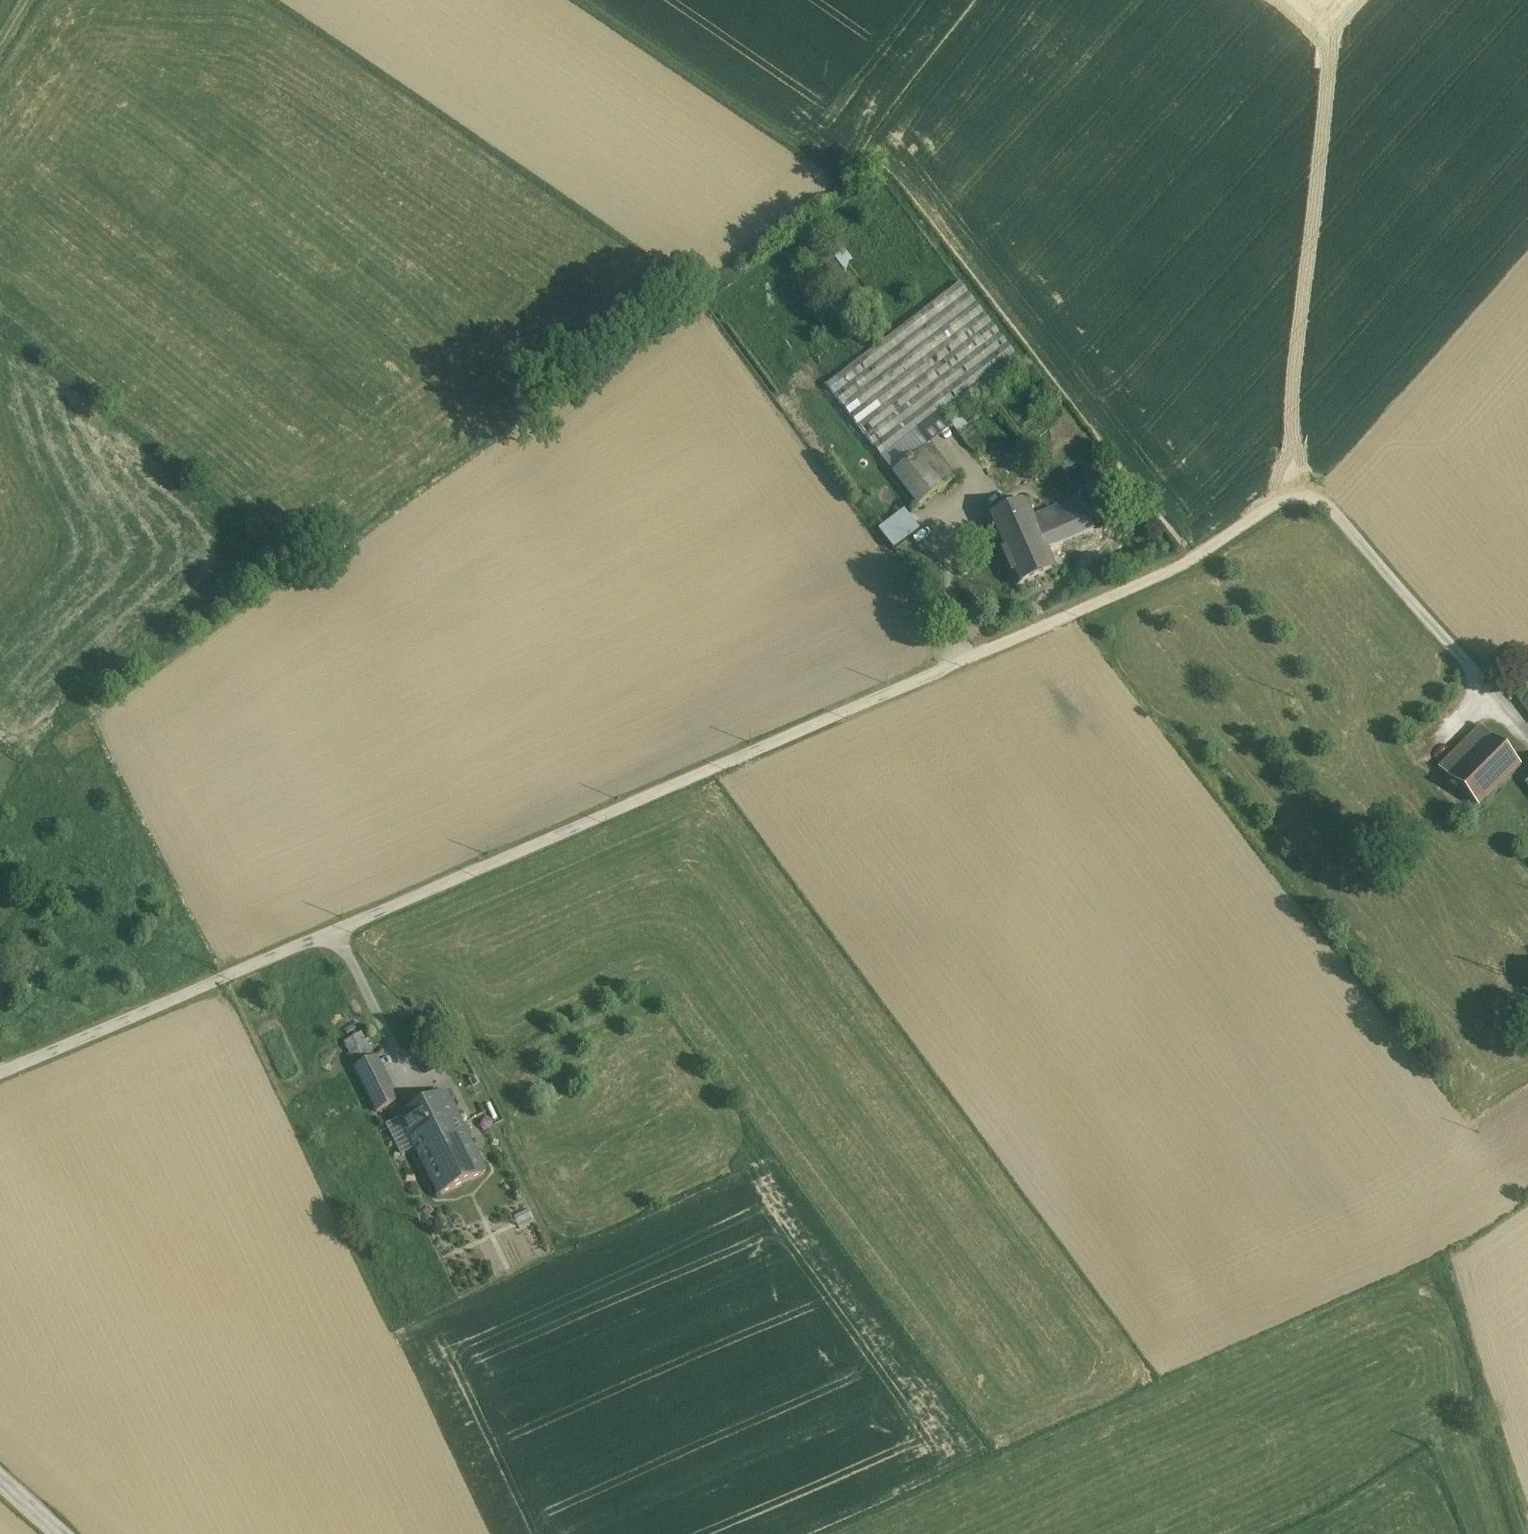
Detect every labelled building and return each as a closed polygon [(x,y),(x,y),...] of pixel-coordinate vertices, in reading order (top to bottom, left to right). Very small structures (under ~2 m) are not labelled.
[(841,247),(821,261),(835,280),(855,266),(841,247)] [(933,448),(896,475),(922,509),(958,481),(933,448)] [(1076,501),(1034,520),(1047,548),(1089,529),(1076,501)] [(1024,504),(990,520),(1023,592),(1057,576),(1024,504)] [(883,529),(899,550),(925,530),(909,509),(883,529)] [(1517,696),(1527,713),(1527,688),(1517,696)] [(1481,725),(1439,769),(1481,810),(1524,766),(1481,725)] [(346,1040),(357,1065),(377,1056),(367,1031),(346,1040)] [(382,1056),(354,1070),(377,1116),(405,1102),(382,1056)] [(492,1177),(448,1093),(399,1118),(442,1202),(492,1177)]
